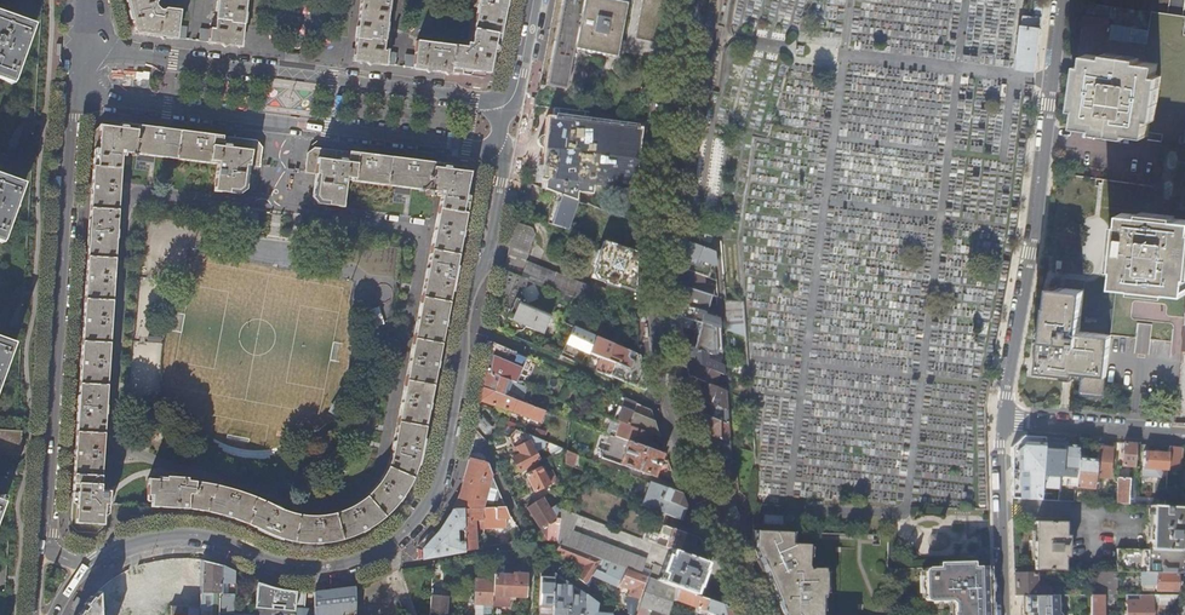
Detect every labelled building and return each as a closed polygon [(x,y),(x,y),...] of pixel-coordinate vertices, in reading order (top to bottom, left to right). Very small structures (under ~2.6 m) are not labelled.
[(177,38),(177,37),(177,36),(178,25),(180,10),(165,8),(163,9),(159,9),(155,5),(155,2),(156,0),(127,0),(135,33),(155,36),(177,38)] [(214,28),(209,28),(208,38),(208,40),(208,41),(208,42),(241,46),(247,0),(218,0),(214,28)] [(386,65),(387,64),(387,63),(387,60),(388,50),(384,50),(384,44),(390,0),(361,0),(358,26),(353,61),(386,65)] [(507,0),(479,0),(470,43),(466,43),(465,47),(417,41),(415,54),(413,66),(413,67),(413,68),(450,73),(484,77),(494,69),(498,50),(501,34),(505,11),(507,0)] [(547,85),(541,84),(540,92),(547,93),(548,85),(556,86),(567,89),(567,88),(574,53),(575,48),(617,55),(618,48),(620,40),(627,2),(615,0),(563,0),(547,85)] [(636,38),(642,39),(657,41),(660,27),(665,0),(642,0),(635,38),(636,38)] [(1021,70),(1036,71),(1039,42),(1044,1),(1038,1),(1036,16),(1023,15),(1021,28),(1025,29),(1021,70)] [(33,24),(0,12),(0,79),(10,82),(10,84),(11,84),(11,82),(12,83),(13,81),(12,81),(31,26),(32,26),(33,24)] [(1151,12),(1149,30),(1145,62),(1080,52),(1076,76),(1082,77),(1080,92),(1077,110),(1079,110),(1077,126),(1148,137),(1149,133),(1163,136),(1162,143),(1182,146),(1184,129),(1184,35),(1184,30),(1184,17),(1174,15),(1152,12),(1151,12)] [(1085,16),(1080,52),(1145,62),(1149,30),(1109,25),(1110,20),(1085,16)] [(188,26),(178,25),(177,36),(186,38),(188,26)] [(635,43),(620,40),(618,48),(657,55),(658,47),(657,47),(641,44),(642,39),(636,38),(635,43)] [(413,66),(415,54),(405,53),(403,65),(413,66)] [(574,53),(567,88),(568,88),(568,89),(582,92),(585,79),(595,81),(596,71),(586,69),(589,56),(575,53),(575,54),(574,53)] [(588,122),(589,111),(554,107),(553,117),(547,117),(545,134),(543,134),(541,136),(539,138),(539,141),(540,144),(541,146),(543,147),(541,165),(548,166),(546,188),(580,200),(580,199),(579,198),(580,189),(595,191),(596,182),(633,186),(633,188),(636,189),(643,128),(633,127),(588,122)] [(258,141),(257,140),(227,136),(173,130),(142,126),(105,121),(96,131),(93,180),(90,228),(73,496),(71,525),(77,532),(96,533),(103,527),(104,515),(107,515),(108,513),(110,491),(101,490),(103,459),(122,156),(122,152),(126,153),(154,156),(218,164),(215,191),(240,194),(246,189),(249,166),(260,167),(262,147),(258,141)] [(1155,188),(1151,215),(1184,221),(1184,129),(1182,146),(1162,143),(1155,188)] [(346,151),(314,147),(307,153),(305,173),(315,174),(313,197),(318,204),(342,206),(346,180),(431,191),(438,192),(442,192),(441,196),(391,458),(389,464),(381,479),(378,484),(373,490),(364,498),(355,504),(345,510),(338,512),(329,515),(323,516),(315,516),(302,515),(294,513),(284,511),(270,505),(261,500),(247,494),(234,490),(215,485),(204,483),(192,481),(188,481),(188,478),(159,476),(159,479),(148,479),(147,500),(148,502),(151,502),(151,506),(182,509),(194,510),(208,512),(229,518),(239,521),(252,527),(263,533),(271,535),(278,538),(291,541),(299,543),(309,544),(316,544),(323,544),(334,542),(340,541),(355,535),(371,527),(379,522),(389,513),(395,507),(404,496),(411,482),(418,465),(423,441),(428,412),(432,392),(438,359),(457,263),(464,225),(473,178),(465,166),(439,163),(421,161),(357,153),(346,151)] [(24,183),(0,174),(0,241),(1,242),(1,243),(2,243),(3,241),(4,241),(4,240),(3,240),(23,184),(24,184),(24,183)] [(1179,391),(1183,351),(1131,346),(1133,318),(1094,314),(1098,283),(1184,293),(1184,221),(1151,215),(1155,188),(1067,174),(1051,285),(1084,289),(1079,331),(1110,335),(1107,368),(1106,381),(1179,391)] [(580,200),(546,188),(543,198),(546,198),(556,201),(549,221),(570,228),(571,224),(580,200)] [(589,204),(580,200),(571,224),(580,227),(589,204)] [(235,209),(225,208),(224,210),(223,222),(234,223),(235,209)] [(605,237),(624,241),(624,238),(628,219),(609,215),(609,219),(607,226),(605,237)] [(328,221),(317,219),(316,234),(326,235),(328,222),(328,221)] [(514,220),(505,269),(521,276),(528,261),(526,260),(536,234),(534,227),(514,220)] [(612,241),(611,243),(638,250),(638,240),(624,238),(624,241),(623,244),(618,242),(618,243),(612,241)] [(714,251),(687,241),(686,255),(690,257),(685,270),(698,274),(704,276),(713,280),(715,273),(714,251)] [(633,290),(636,289),(638,252),(603,242),(592,277),(633,290)] [(339,253),(327,246),(321,258),(332,265),(339,253)] [(567,293),(574,296),(589,302),(594,287),(528,261),(521,276),(567,293)] [(505,269),(503,276),(519,282),(521,276),(505,269)] [(704,276),(698,274),(685,270),(684,269),(683,286),(713,295),(713,286),(704,285),(704,276)] [(503,276),(496,313),(545,333),(551,316),(522,304),(519,303),(520,300),(522,294),(527,296),(531,287),(519,282),(503,276)] [(719,316),(717,296),(713,295),(683,286),(680,285),(681,305),(719,316)] [(1105,381),(1106,381),(1107,368),(1110,335),(1079,331),(1084,289),(1051,285),(1051,287),(1047,287),(1044,306),(1042,307),(1037,340),(1035,340),(1031,372),(1074,378),(1075,375),(1082,376),(1079,398),(1103,402),(1105,381)] [(565,299),(571,302),(574,296),(567,293),(565,299)] [(742,302),(724,302),(725,313),(725,318),(743,323),(742,302)] [(702,322),(719,327),(719,316),(681,305),(681,306),(681,317),(702,322)] [(494,326),(501,329),(503,324),(495,320),(494,326)] [(1172,322),(1151,321),(1150,338),(1171,339),(1172,322)] [(711,348),(721,351),(721,346),(719,327),(702,322),(694,347),(707,352),(709,353),(711,348)] [(597,335),(574,326),(567,344),(590,353),(597,335)] [(602,358),(643,375),(641,355),(618,346),(601,339),(601,337),(597,335),(590,353),(602,358)] [(14,342),(0,337),(0,380),(13,343),(14,343),(14,342)] [(516,382),(527,356),(491,341),(485,370),(516,382)] [(723,375),(722,364),(705,357),(707,352),(694,347),(684,344),(687,360),(718,372),(723,375)] [(602,358),(597,370),(645,389),(647,389),(643,375),(602,358)] [(713,385),(718,372),(687,360),(688,365),(690,375),(713,385)] [(535,389),(516,382),(485,370),(482,386),(507,395),(509,387),(533,395),(535,389)] [(726,410),(724,390),(722,389),(718,387),(713,385),(690,375),(695,397),(726,410)] [(541,421),(545,409),(507,395),(482,386),(479,399),(541,421)] [(572,389),(565,386),(560,398),(568,401),(572,389)] [(699,413),(727,424),(726,410),(695,397),(695,400),(699,413)] [(651,432),(660,436),(652,410),(624,398),(617,419),(617,420),(651,432)] [(344,410),(336,405),(329,416),(337,421),(344,410)] [(710,434),(728,442),(728,439),(727,424),(699,413),(704,426),(710,427),(710,434)] [(476,422),(485,433),(494,425),(484,414),(476,422)] [(505,419),(503,424),(514,428),(516,423),(505,419)] [(648,441),(651,432),(617,420),(612,435),(629,441),(649,448),(651,442),(648,441)] [(546,446),(542,439),(532,435),(533,436),(514,430),(508,437),(512,446),(513,445),(515,448),(517,447),(521,454),(518,455),(512,458),(518,471),(539,460),(535,452),(546,446)] [(21,432),(0,431),(0,455),(20,456),(21,432)] [(730,463),(728,442),(710,434),(706,433),(715,457),(730,463)] [(629,441),(612,435),(609,444),(612,446),(610,452),(606,451),(604,458),(621,464),(629,441)] [(1063,442),(1063,439),(1021,435),(1010,446),(1011,483),(1011,498),(1058,500),(1060,476),(1063,445),(1063,442)] [(553,456),(568,449),(568,448),(542,439),(546,446),(553,456)] [(655,477),(663,453),(649,448),(629,441),(621,464),(655,477)] [(1134,467),(1136,444),(1123,443),(1121,466),(1134,467)] [(1077,456),(1078,446),(1065,445),(1063,445),(1060,476),(1068,477),(1068,486),(1074,487),(1077,456)] [(1179,471),(1181,447),(1168,446),(1168,453),(1167,470),(1179,471)] [(1111,448),(1096,447),(1095,461),(1094,477),(1108,479),(1111,448)] [(577,467),(579,454),(568,450),(566,463),(577,467)] [(1159,469),(1167,470),(1168,453),(1143,451),(1141,476),(1152,477),(1159,477),(1159,474),(1159,469)] [(482,507),(504,506),(495,484),(487,465),(485,458),(483,456),(481,454),(477,454),(473,454),(469,459),(466,473),(457,500),(453,509),(461,509),(482,507)] [(1094,477),(1095,461),(1084,460),(1084,457),(1077,456),(1074,487),(1092,489),(1094,477)] [(732,488),(730,463),(715,457),(728,490),(732,488)] [(544,473),(547,472),(547,473),(550,472),(546,464),(541,467),(544,473)] [(535,492),(556,480),(551,471),(550,472),(547,473),(547,472),(544,473),(541,467),(540,466),(526,474),(535,492)] [(685,508),(688,509),(681,493),(651,481),(646,493),(666,501),(685,508)] [(1133,505),(1134,498),(1135,484),(1127,484),(1127,482),(1116,482),(1115,504),(1133,505)] [(642,505),(662,513),(665,504),(666,501),(646,493),(642,505)] [(557,539),(560,518),(555,517),(543,497),(527,507),(542,531),(537,535),(542,542),(548,538),(557,539)] [(1164,506),(1165,500),(1134,498),(1133,505),(1151,506),(1164,506)] [(684,511),(685,508),(666,501),(665,504),(684,511)] [(667,514),(681,520),(684,511),(665,504),(662,513),(667,514)] [(504,514),(509,514),(504,506),(482,507),(483,528),(505,527),(504,514)] [(1181,507),(1164,506),(1151,506),(1148,550),(1175,551),(1179,551),(1179,546),(1183,546),(1184,520),(1181,520),(1181,507)] [(474,528),(483,528),(482,507),(461,509),(464,551),(476,549),(474,528)] [(461,509),(453,509),(443,525),(437,533),(428,544),(423,549),(423,558),(464,551),(461,509)] [(572,531),(577,515),(561,509),(560,518),(557,539),(556,544),(559,545),(559,544),(626,569),(640,574),(645,560),(645,561),(646,559),(597,541),(572,531)] [(664,525),(700,538),(694,524),(681,520),(667,514),(664,525)] [(1035,521),(1033,569),(1063,570),(1064,557),(1067,557),(1068,536),(1064,536),(1065,522),(1035,521)] [(705,562),(710,563),(700,538),(664,525),(661,533),(659,534),(657,534),(646,529),(643,539),(671,549),(705,562)] [(428,544),(437,533),(432,529),(418,545),(423,549),(428,544)] [(788,531),(752,530),(751,548),(809,548),(809,545),(809,544),(794,543),(788,544),(788,531)] [(639,598),(646,577),(640,574),(626,569),(624,572),(602,562),(602,560),(559,545),(556,553),(587,564),(580,576),(588,581),(590,577),(595,568),(598,570),(597,572),(609,578),(619,582),(619,584),(631,588),(629,594),(633,596),(639,598)] [(809,548),(751,548),(769,590),(826,591),(826,573),(826,570),(816,570),(811,571),(809,566),(809,556),(809,548)] [(675,587),(693,594),(700,577),(705,562),(671,549),(665,568),(653,564),(648,577),(649,577),(675,587)] [(1117,572),(1130,572),(1130,549),(1117,549),(1117,572)] [(1174,561),(1175,551),(1148,550),(1136,549),(1136,556),(1141,558),(1141,560),(1174,561)] [(182,558),(172,558),(171,605),(201,606),(201,559),(195,558),(182,558)] [(201,559),(201,606),(201,614),(218,614),(221,565),(211,561),(201,559)] [(164,560),(144,564),(144,580),(162,579),(163,579),(164,560)] [(144,564),(129,570),(129,587),(144,586),(144,580),(144,564)] [(221,565),(218,614),(232,614),(233,570),(221,565)] [(990,593),(989,565),(972,566),(937,567),(926,567),(927,592),(940,592),(990,593)] [(494,579),(492,605),(510,606),(511,596),(525,597),(527,574),(512,573),(512,575),(504,574),(504,572),(504,566),(494,566),(494,579)] [(595,568),(590,577),(594,579),(597,572),(598,570),(595,568)] [(98,592),(99,614),(129,614),(129,606),(129,587),(129,570),(116,577),(107,583),(98,592)] [(1117,572),(1095,571),(1095,595),(1103,595),(1111,595),(1116,595),(1117,572)] [(1177,580),(1177,574),(1140,572),(1140,592),(1177,592),(1177,586),(1177,580)] [(1014,574),(1015,595),(1020,595),(1049,595),(1049,587),(1035,587),(1035,574),(1014,574)] [(554,577),(541,577),(539,604),(552,605),(553,584),(554,577)] [(673,600),(675,587),(649,577),(637,614),(638,614),(671,614),(673,600)] [(144,580),(144,586),(145,606),(162,605),(162,579),(144,580)] [(492,605),(494,579),(474,579),(474,614),(492,614),(492,605)] [(565,580),(565,585),(553,584),(552,605),(552,611),(552,614),(585,614),(586,594),(579,589),(579,594),(571,594),(572,584),(565,580)] [(262,584),(257,582),(255,601),(294,606),(295,591),(288,590),(284,589),(274,587),(262,584)] [(355,587),(313,591),(313,609),(313,614),(355,614),(355,587)] [(727,606),(693,594),(675,587),(673,600),(696,608),(695,612),(703,614),(730,614),(727,606)] [(448,590),(432,590),(431,599),(448,599),(448,590)] [(769,590),(779,614),(822,614),(822,613),(821,613),(821,597),(826,597),(826,594),(826,591),(769,590)] [(295,591),(294,606),(293,614),(313,614),(313,609),(304,609),(305,591),(295,591)] [(98,592),(88,603),(82,611),(79,614),(99,614),(98,592)] [(990,593),(940,592),(940,600),(947,600),(952,599),(955,603),(955,612),(953,612),(953,614),(991,614),(990,593)] [(585,614),(612,614),(612,613),(597,612),(597,602),(586,594),(585,614)] [(1023,614),(1057,614),(1056,595),(1049,595),(1020,595),(1021,613),(1023,613),(1023,614)] [(1090,595),(1089,614),(1102,614),(1102,605),(1103,595),(1095,595),(1090,595)] [(1103,595),(1102,605),(1107,605),(1111,602),(1111,595),(1103,595)] [(1151,604),(1151,595),(1139,595),(1138,601),(1126,601),(1126,614),(1151,614),(1151,604)] [(1161,605),(1162,595),(1151,595),(1151,604),(1161,605)] [(1170,605),(1176,595),(1162,595),(1161,605),(1170,605)] [(633,614),(639,598),(633,596),(627,612),(633,614)] [(431,599),(431,604),(431,614),(447,614),(448,599),(431,599)] [(162,605),(145,606),(145,614),(162,614),(162,605)] [(171,614),(201,614),(201,606),(171,605),(171,614)] [(129,614),(145,614),(145,606),(129,606),(129,614)]
